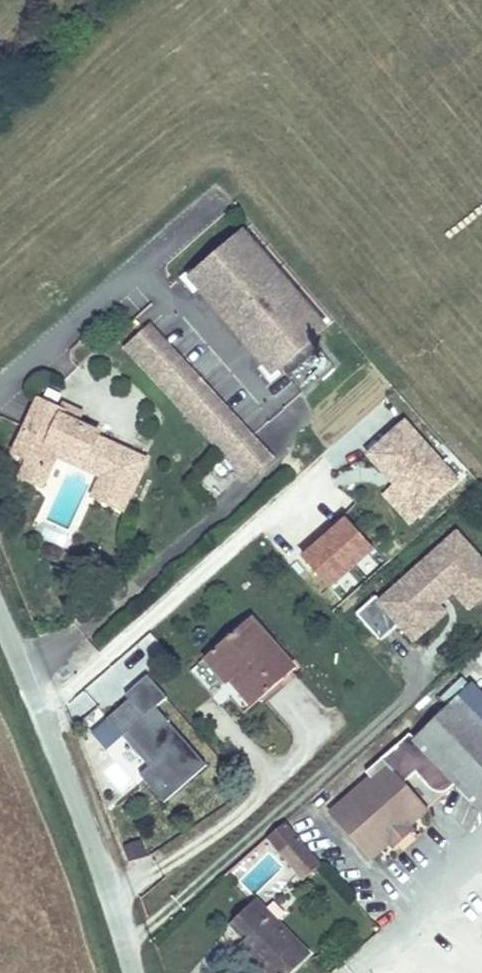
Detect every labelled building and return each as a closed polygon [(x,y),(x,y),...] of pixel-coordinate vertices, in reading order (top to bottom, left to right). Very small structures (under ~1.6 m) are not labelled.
[(234,241),(194,274),(277,370),(317,337),(234,241)] [(125,348),(242,485),(266,465),(149,328),(125,348)] [(30,455),(50,464),(55,454),(60,445),(114,471),(102,496),(123,506),(146,458),(97,435),(100,430),(79,421),(81,415),(60,405),(40,396),(14,448),(30,455)] [(60,405),(81,415),(85,407),(64,398),(60,405)] [(389,487),(379,495),(409,529),(460,483),(405,422),(363,459),(389,487)] [(60,445),(55,454),(100,474),(91,493),(102,496),(114,471),(60,445)] [(30,455),(21,472),(41,481),(50,464),(30,455)] [(332,588),(373,553),(345,521),(304,556),(332,588)] [(356,618),(378,643),(396,628),(411,645),(458,603),(468,614),(481,602),(481,558),(457,530),(356,618)] [(209,665),(232,692),(242,685),(260,709),(297,677),(256,627),(209,665)] [(95,728),(166,804),(207,765),(155,710),(166,699),(147,679),(95,728)] [(242,685),(232,692),(251,717),(260,709),(242,685)] [(439,818),(416,791),(428,782),(447,805),(448,806),(449,807),(451,807),(452,807),(454,807),(454,806),(468,794),(481,811),(481,706),(430,749),(425,743),(380,780),(385,786),(344,820),(382,866),(399,852),(406,846),(403,843),(412,835),(416,838),(422,833),(439,818)] [(278,845),(310,887),(330,869),(297,829),(278,845)] [(406,846),(399,852),(405,857),(427,838),(422,833),(416,838),(415,838),(412,835),(403,843),(406,846)] [(268,972),(304,972),(319,959),(266,905),(247,924),(261,939),(248,953),(268,972)]
